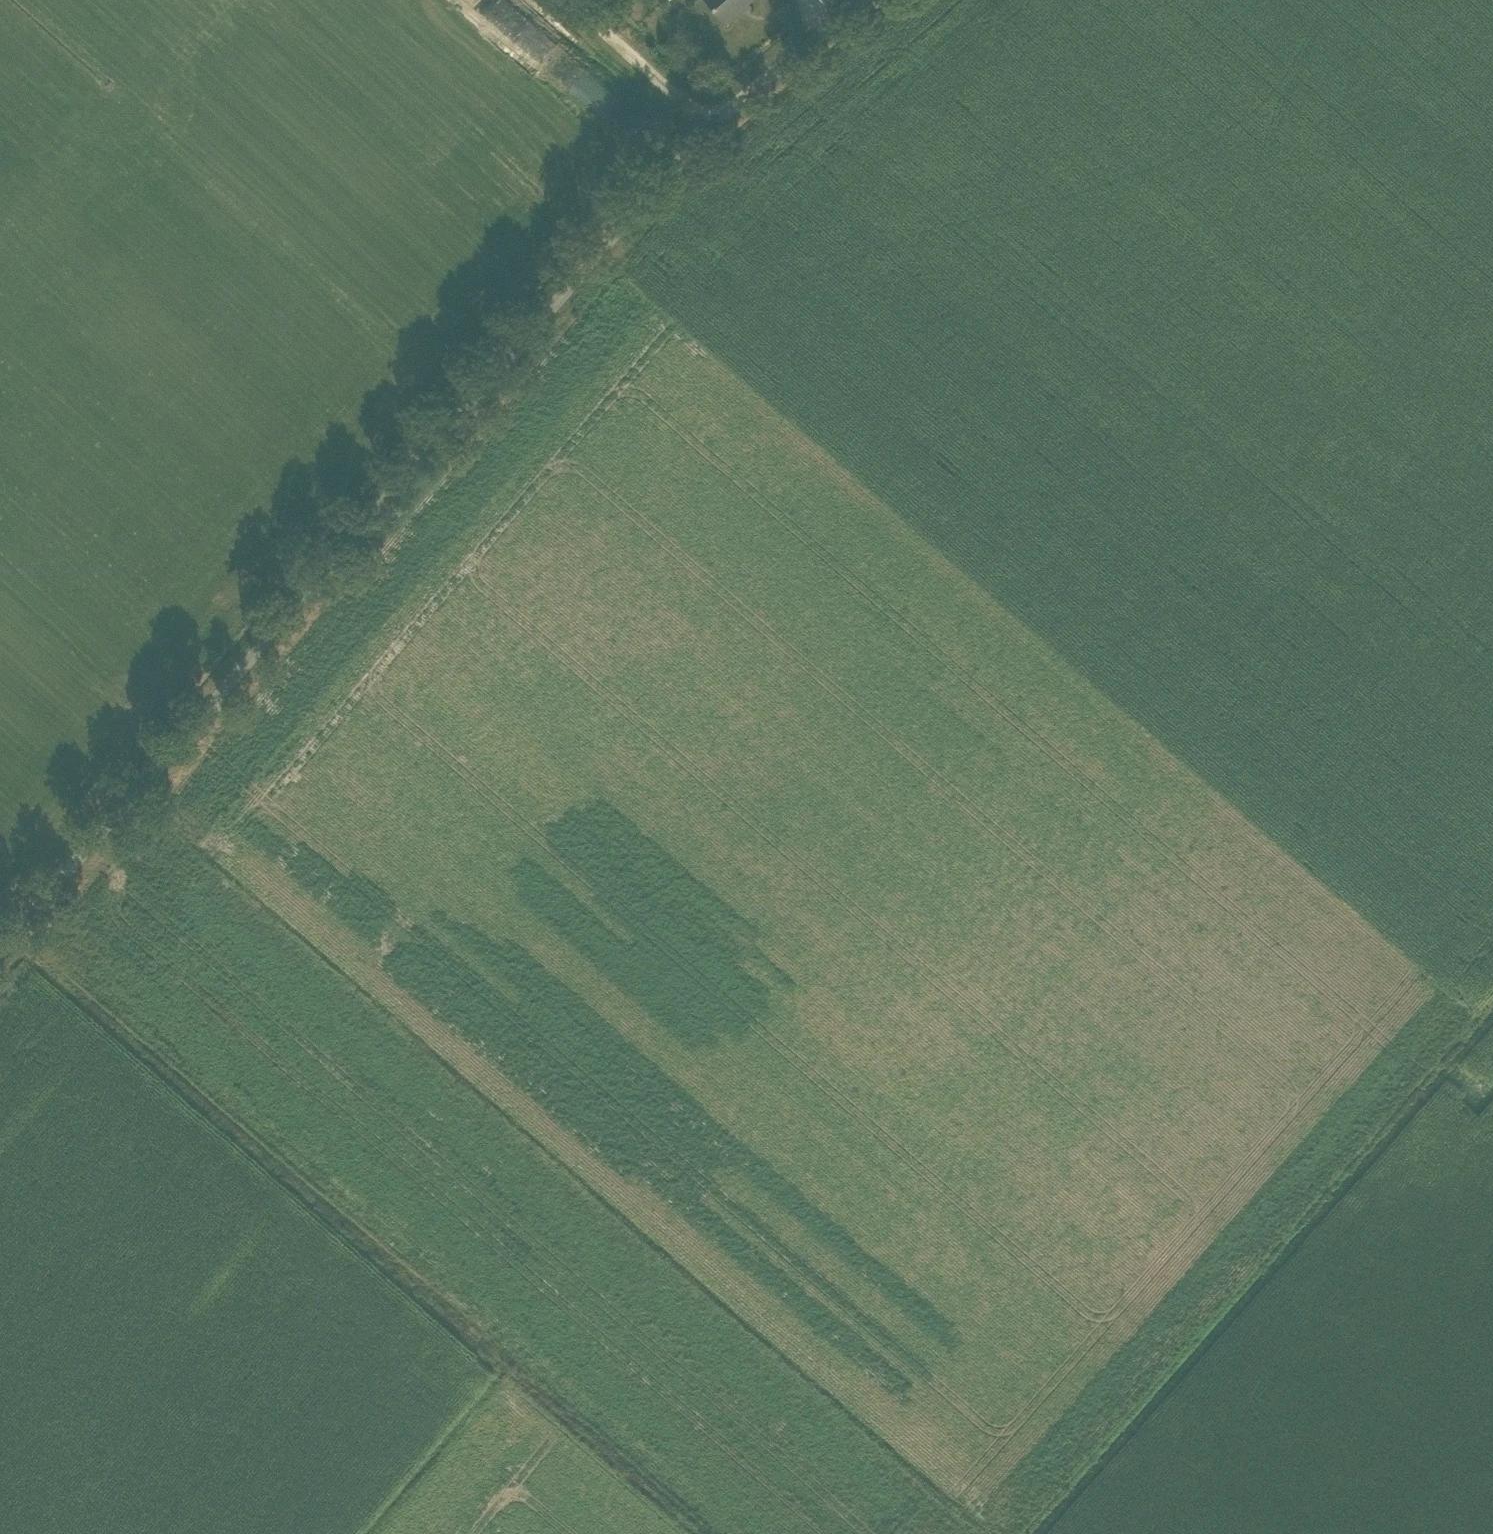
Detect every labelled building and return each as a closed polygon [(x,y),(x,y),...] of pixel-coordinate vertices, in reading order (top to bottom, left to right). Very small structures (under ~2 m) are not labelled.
[(726,22),(751,0),(707,0),(726,22)]
